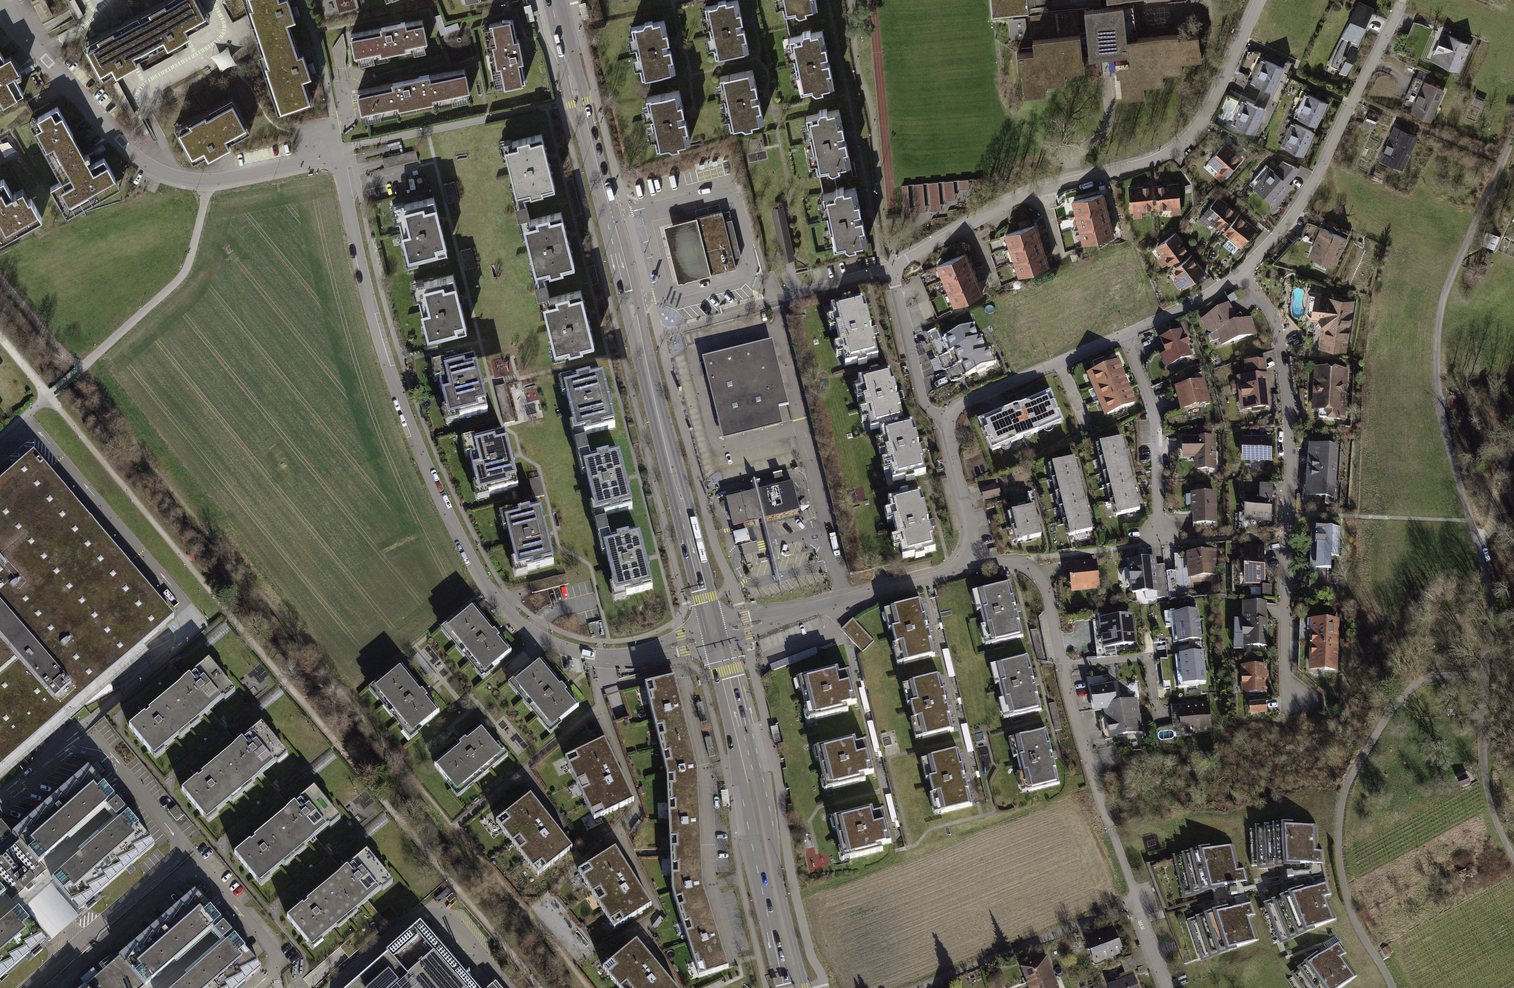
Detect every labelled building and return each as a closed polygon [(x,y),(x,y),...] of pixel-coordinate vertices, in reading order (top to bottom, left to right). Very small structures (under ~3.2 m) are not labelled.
[(85,46),(99,73),(112,67),(116,75),(125,70),(139,62),(135,55),(164,40),(168,47),(179,42),(191,35),(186,26),(206,16),(197,0),(172,0),(85,46)] [(277,109),(312,99),(301,63),(285,8),(283,0),(245,0),(277,109)] [(815,7),(814,0),(781,0),(785,14),(815,7)] [(987,18),(1027,15),(1030,52),(1014,53),(1016,75),(1020,74),(1022,96),(1046,94),(1046,87),(1067,85),(1066,75),(1087,73),(1086,62),(1099,61),(1128,59),(1128,62),(1115,63),(1116,77),(1118,78),(1120,97),(1141,95),(1140,84),(1159,82),(1158,72),(1177,70),(1176,60),(1198,58),(1195,37),(1176,39),(1175,35),(1135,39),(1133,12),(1131,0),(985,0),(987,18)] [(736,1),(702,7),(712,60),(745,53),(736,1)] [(1358,1),(1329,62),(1346,70),(1375,9),(1358,1)] [(429,43),(424,18),(348,34),(353,59),(429,43)] [(1023,18),(1007,20),(1009,42),(1026,40),(1023,18)] [(512,20),(484,26),(496,87),(524,81),(512,20)] [(663,22),(632,28),(642,79),(673,73),(663,22)] [(801,96),(832,89),(820,32),(789,39),(801,96)] [(1470,46),(1443,33),(1431,60),(1458,72),(1470,46)] [(0,53),(0,103),(21,92),(11,74),(0,53)] [(1284,67),(1262,58),(1252,83),(1274,92),(1284,67)] [(465,70),(359,91),(364,117),(470,96),(465,70)] [(751,71),(719,78),(730,129),(762,122),(751,71)] [(1421,82),(1409,111),(1432,121),(1444,91),(1421,82)] [(677,91),(644,98),(655,148),(687,141),(677,91)] [(1305,94),(1295,113),(1317,124),(1327,104),(1305,94)] [(230,96),(174,125),(191,156),(217,143),(246,126),(230,96)] [(1265,109),(1243,100),(1234,123),(1255,132),(1265,109)] [(47,186),(65,218),(118,188),(101,157),(89,164),(84,155),(58,106),(28,122),(60,179),(47,186)] [(837,111),(805,118),(816,173),(849,166),(837,111)] [(1291,123),(1281,143),(1303,154),(1313,134),(1291,123)] [(1393,124),(1377,160),(1404,171),(1420,136),(1393,124)] [(553,184),(541,135),(502,145),(514,194),(553,184)] [(1243,156),(1224,141),(1207,162),(1226,178),(1243,156)] [(1268,165),(1251,184),(1275,206),(1292,187),(1289,183),(1297,174),(1282,161),(1273,170),(1268,165)] [(0,179),(0,235),(36,214),(25,194),(20,187),(10,193),(1,178),(0,179)] [(945,200),(955,199),(959,189),(968,188),(968,180),(902,185),(904,213),(940,210),(945,200)] [(1182,212),(1180,180),(1132,183),(1134,215),(1182,212)] [(852,188),(821,195),(835,252),(866,245),(852,188)] [(1106,192),(1071,201),(1083,245),(1118,236),(1106,192)] [(1260,227),(1220,195),(1201,220),(1240,252),(1260,227)] [(432,197),(397,206),(411,257),(446,248),(432,197)] [(793,260),(781,207),(769,210),(781,263),(793,260)] [(722,211),(696,217),(709,273),(736,267),(734,257),(741,256),(732,219),(724,221),(722,211)] [(561,214),(523,222),(535,275),(573,267),(561,214)] [(709,273),(696,217),(664,226),(678,282),(709,273)] [(1039,223),(1005,235),(1019,276),(1053,264),(1039,223)] [(1322,227),(1308,256),(1335,268),(1348,239),(1322,227)] [(1207,271),(1177,230),(1155,246),(1184,287),(1207,271)] [(965,255),(934,269),(952,309),(983,295),(965,255)] [(464,326),(452,275),(413,284),(425,335),(464,326)] [(579,289),(541,299),(555,354),(593,344),(579,289)] [(1324,295),(1318,348),(1351,352),(1357,299),(1324,295)] [(862,301),(828,310),(844,369),(878,360),(862,301)] [(1227,306),(1202,321),(1211,336),(1221,330),(1224,342),(1254,335),(1251,318),(1237,320),(1227,306)] [(964,374),(992,361),(974,322),(945,336),(964,374)] [(1183,328),(1160,338),(1165,349),(1159,352),(1166,368),(1195,356),(1183,328)] [(761,343),(702,358),(718,422),(788,405),(780,373),(770,376),(761,343)] [(447,419),(485,409),(471,357),(434,366),(447,419)] [(1267,360),(1244,362),(1246,379),(1237,379),(1240,411),(1271,409),(1267,360)] [(1120,361),(1087,374),(1103,416),(1136,403),(1120,361)] [(1349,367),(1315,364),(1311,413),(1345,415),(1349,367)] [(602,372),(562,382),(575,434),(615,425),(602,372)] [(889,373),(855,381),(867,431),(900,423),(889,373)] [(1204,381),(1175,387),(1180,409),(1209,402),(1204,381)] [(1052,393),(979,421),(991,451),(1063,423),(1052,393)] [(912,430),(879,438),(891,485),(924,477),(912,430)] [(463,441),(476,493),(514,483),(501,432),(463,441)] [(1218,437),(1181,437),(1181,458),(1198,459),(1198,468),(1218,469),(1218,437)] [(1122,438),(1094,445),(1113,517),(1141,510),(1122,438)] [(1272,438),(1243,438),(1243,462),(1273,461),(1272,438)] [(1341,444),(1308,442),(1304,497),(1337,499),(1341,444)] [(175,618),(33,454),(29,458),(0,482),(0,767),(158,632),(175,618)] [(596,515),(631,507),(618,454),(583,462),(596,515)] [(1076,457),(1049,464),(1067,536),(1095,529),(1076,457)] [(732,530),(801,512),(793,481),(724,499),(732,530)] [(997,484),(981,488),(984,501),(1000,497),(997,484)] [(1260,493),(1245,492),(1244,519),(1271,520),(1273,485),(1261,485),(1260,493)] [(921,492),(885,501),(899,559),(935,550),(921,492)] [(1218,492),(1193,492),(1194,523),(1219,522),(1218,492)] [(1033,504),(1008,511),(1012,526),(1037,520),(1033,504)] [(516,571),(552,561),(539,510),(502,519),(516,571)] [(1037,520),(1012,526),(1016,543),(1042,536),(1037,520)] [(1342,527),(1311,526),(1309,576),(1340,577),(1342,527)] [(654,589),(639,530),(604,539),(619,598),(654,589)] [(1265,546),(1245,546),(1245,583),(1265,583),(1265,546)] [(1219,549),(1187,551),(1190,577),(1221,575),(1219,549)] [(1155,558),(1128,561),(1131,592),(1158,590),(1155,558)] [(1096,562),(1069,565),(1073,592),(1099,589),(1096,562)] [(1012,581),(973,591),(988,646),(1027,635),(1012,581)] [(1279,598),(1250,598),(1251,641),(1280,641),(1279,598)] [(920,600),(883,609),(897,667),(935,658),(920,600)] [(1196,608),(1169,612),(1173,641),(1200,637),(1196,608)] [(513,654),(475,609),(446,632),(484,678),(513,654)] [(1132,612),(1099,617),(1104,646),(1137,641),(1132,612)] [(1340,621),(1311,620),(1309,671),(1339,672),(1340,621)] [(1206,681),(1202,652),(1176,655),(1180,684),(1206,681)] [(1008,719),(1043,710),(1028,654),(993,663),(1008,719)] [(205,656),(165,690),(191,721),(231,687),(205,656)] [(1279,661),(1252,662),(1252,688),(1279,688),(1279,661)] [(585,710),(547,664),(518,688),(556,733),(585,710)] [(437,711),(399,666),(371,689),(408,735),(437,711)] [(848,666),(801,678),(811,719),(859,707),(848,666)] [(1103,707),(1115,704),(1110,675),(1087,680),(1093,714),(1104,712),(1103,707)] [(941,676),(903,685),(917,741),(955,732),(941,676)] [(673,677),(643,684),(666,773),(669,852),(670,891),(698,977),(727,967),(701,885),(696,769),(673,677)] [(165,690),(125,723),(151,754),(191,721),(165,690)] [(1277,698),(1260,699),(1260,710),(1278,709),(1277,698)] [(1115,704),(1103,707),(1104,712),(1110,740),(1142,734),(1135,700),(1115,704)] [(1208,701),(1179,705),(1183,735),(1212,731),(1208,701)] [(259,720),(218,753),(244,784),(285,751),(259,720)] [(503,753),(480,726),(435,764),(459,792),(503,753)] [(1064,781),(1047,727),(1007,739),(1024,793),(1064,781)] [(865,735),(821,746),(830,786),(875,775),(865,735)] [(604,743),(565,761),(593,821),(632,803),(604,743)] [(959,751),(921,760),(934,813),(972,804),(959,751)] [(218,753),(177,786),(203,818),(244,784),(218,753)] [(155,844),(103,785),(89,769),(13,834),(12,835),(0,846),(0,978),(155,844)] [(1462,788),(1472,784),(1468,776),(1458,780),(1462,788)] [(538,782),(534,786),(540,793),(545,789),(538,782)] [(313,786),(272,818),(296,848),(337,816),(313,786)] [(529,793),(494,820),(536,874),(571,847),(529,793)] [(892,845),(883,805),(836,815),(845,856),(892,845)] [(272,818),(232,850),(256,880),(296,848),(272,818)] [(12,835),(13,834),(1,820),(0,821),(0,846),(12,835)] [(1318,851),(1317,825),(1259,827),(1259,838),(1264,838),(1266,866),(1324,864),(1323,850),(1318,851)] [(1239,870),(1233,845),(1176,858),(1179,869),(1184,867),(1190,895),(1247,882),(1244,869),(1239,870)] [(364,847),(324,880),(350,912),(391,879),(364,847)] [(614,848),(578,870),(612,926),(649,904),(614,848)] [(324,880),(283,913),(309,945),(350,912),(324,880)] [(1281,941),(1336,920),(1327,897),(1331,895),(1327,882),(1272,903),(1282,929),(1278,931),(1281,941)] [(195,891),(83,987),(236,987),(261,967),(195,891)] [(1203,960),(1258,941),(1250,917),(1255,916),(1250,903),(1195,922),(1205,949),(1200,950),(1203,960)] [(420,923),(345,987),(476,987),(420,923)] [(1114,928),(1090,939),(1099,960),(1123,949),(1114,928)] [(601,969),(618,987),(677,987),(635,940),(601,969)] [(1357,976),(1342,956),(1346,953),(1338,942),(1298,970),(1311,987),(1340,987),(1357,976)] [(1022,967),(1030,987),(1062,987),(1049,956),(1022,967)] [(1107,981),(1110,987),(1140,987),(1133,970),(1107,981)]
